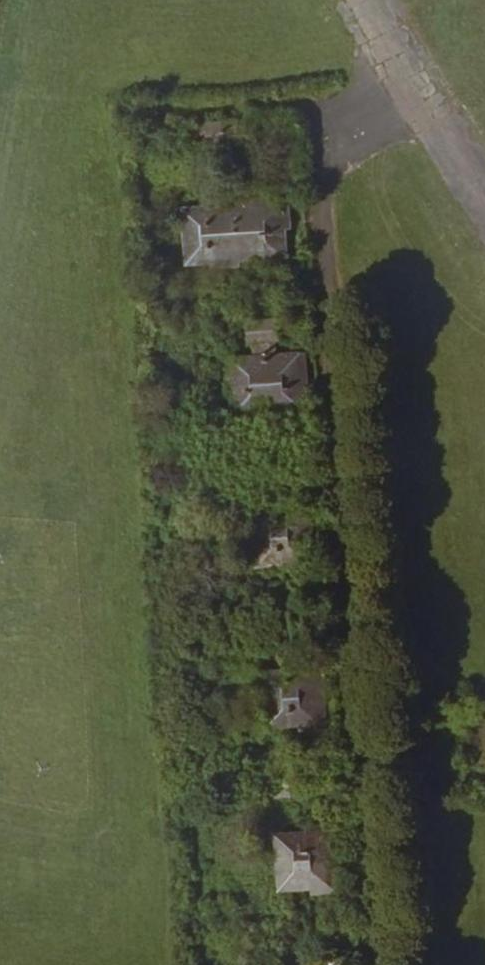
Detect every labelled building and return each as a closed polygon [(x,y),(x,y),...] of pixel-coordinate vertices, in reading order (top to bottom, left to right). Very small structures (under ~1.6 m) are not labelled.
[(248,137),(248,120),(202,124),(204,146),(236,144),(235,138),(248,137)] [(197,124),(189,125),(190,141),(198,140),(197,124)] [(286,227),(284,197),(277,198),(278,227),(286,227)] [(278,227),(277,198),(245,199),(245,206),(182,209),(184,262),(280,257),(278,227)] [(278,341),(278,318),(244,321),(245,343),(251,343),(251,357),(230,358),(231,389),(232,410),(299,407),(297,386),(295,354),(274,355),(274,341),(278,341)] [(304,385),(302,353),(295,354),(297,386),(304,385)] [(231,389),(230,358),(223,359),(223,389),(231,389)] [(309,479),(308,465),(284,466),(309,479)] [(313,521),(287,509),(257,510),(260,560),(288,559),(307,558),(306,537),(314,536),(313,521)] [(307,558),(288,559),(288,565),(315,564),(314,536),(306,537),(307,558)] [(269,584),(271,615),(272,631),(305,631),(305,598),(291,597),(291,584),(269,584)] [(267,667),(271,711),(297,711),(297,721),(302,721),(302,719),(325,718),(322,665),(267,667)] [(297,711),(271,711),(271,722),(297,721),(297,711)] [(325,725),(325,718),(302,719),(302,721),(302,727),(325,725)] [(302,775),(281,775),(282,791),(303,791),(302,775)] [(282,885),(313,884),(329,883),(329,858),(335,858),(334,825),(310,825),(309,832),(278,834),(282,885)] [(329,883),(313,884),(313,890),(338,888),(335,858),(329,858),(329,883)]
